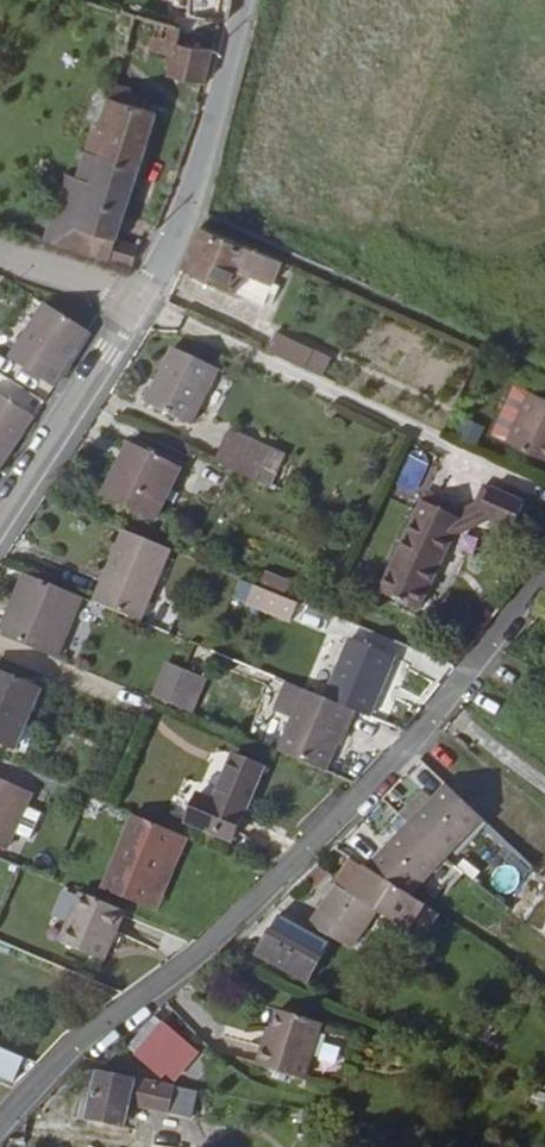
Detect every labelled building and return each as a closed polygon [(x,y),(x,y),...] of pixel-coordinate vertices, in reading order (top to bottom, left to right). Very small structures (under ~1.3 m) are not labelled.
[(154,14),(167,16),(170,3),(156,0),(141,0),(138,9),(154,14)] [(226,21),(230,0),(184,0),(190,1),(189,12),(221,21),(226,21)] [(167,16),(154,14),(148,43),(177,50),(172,70),(207,79),(215,44),(189,38),(192,22),(167,16)] [(120,72),(106,121),(99,119),(81,177),(69,174),(43,234),(132,262),(143,238),(119,229),(162,96),(150,91),(151,88),(133,82),(134,77),(120,72)] [(284,262),(202,226),(182,271),(264,307),(284,262)] [(87,327),(46,300),(10,355),(51,382),(87,327)] [(267,352),(322,378),(330,360),(275,335),(267,352)] [(192,431),(221,373),(177,353),(150,409),(192,431)] [(0,390),(0,461),(32,411),(0,390)] [(544,462),(544,401),(544,400),(521,450),(544,462)] [(272,455),(230,435),(214,467),(257,487),(272,455)] [(157,523),(183,469),(132,444),(105,498),(157,523)] [(526,507),(481,487),(472,508),(481,518),(492,522),(514,532),(526,507)] [(457,529),(461,522),(453,518),(423,504),(380,596),(418,613),(450,544),(457,529)] [(481,518),(472,508),(453,518),(461,522),(457,529),(481,518)] [(450,544),(492,522),(481,518),(457,529),(450,544)] [(135,626),(167,550),(120,531),(87,606),(135,626)] [(1,620),(0,623),(0,642),(50,663),(76,601),(23,579),(5,620),(1,620)] [(293,606),(248,588),(239,607),(284,625),(293,606)] [(338,664),(382,683),(391,661),(348,642),(338,664)] [(382,683),(338,664),(321,702),(353,715),(367,720),(382,683)] [(161,669),(149,699),(165,706),(178,676),(161,669)] [(181,678),(168,708),(185,715),(198,685),(181,678)] [(34,694),(0,680),(0,744),(11,749),(34,694)] [(290,721),(301,694),(283,687),(272,713),(290,721)] [(340,733),(345,735),(353,715),(321,702),(301,694),(290,721),(275,756),(322,776),(340,733)] [(233,838),(262,771),(231,759),(212,802),(197,796),(187,819),(233,838)] [(3,845),(26,788),(0,778),(0,844),(3,845)] [(486,828),(452,791),(437,805),(473,841),(486,828)] [(473,841),(437,805),(369,868),(412,896),(473,841)] [(191,834),(138,813),(109,885),(154,903),(175,851),(183,854),(191,834)] [(338,885),(340,887),(351,894),(358,885),(368,869),(355,861),(338,885)] [(317,888),(333,877),(322,862),(306,873),(317,888)] [(358,885),(419,927),(431,908),(412,896),(369,868),(368,869),(358,885)] [(415,933),(419,927),(358,885),(351,894),(340,887),(312,929),(353,952),(379,912),(415,933)] [(103,961),(123,909),(79,891),(59,943),(103,961)] [(324,962),(272,935),(258,961),(310,987),(324,962)] [(266,1042),(259,1065),(304,1079),(322,1023),(280,1009),(270,1043),(266,1042)] [(173,1079),(197,1054),(156,1018),(127,1049),(159,1079),(165,1073),(173,1079)] [(0,1048),(0,1075),(18,1083),(29,1060),(0,1048)] [(180,1099),(157,1092),(107,1075),(90,1125),(120,1135),(129,1109),(150,1116),(172,1123),(180,1099)]
